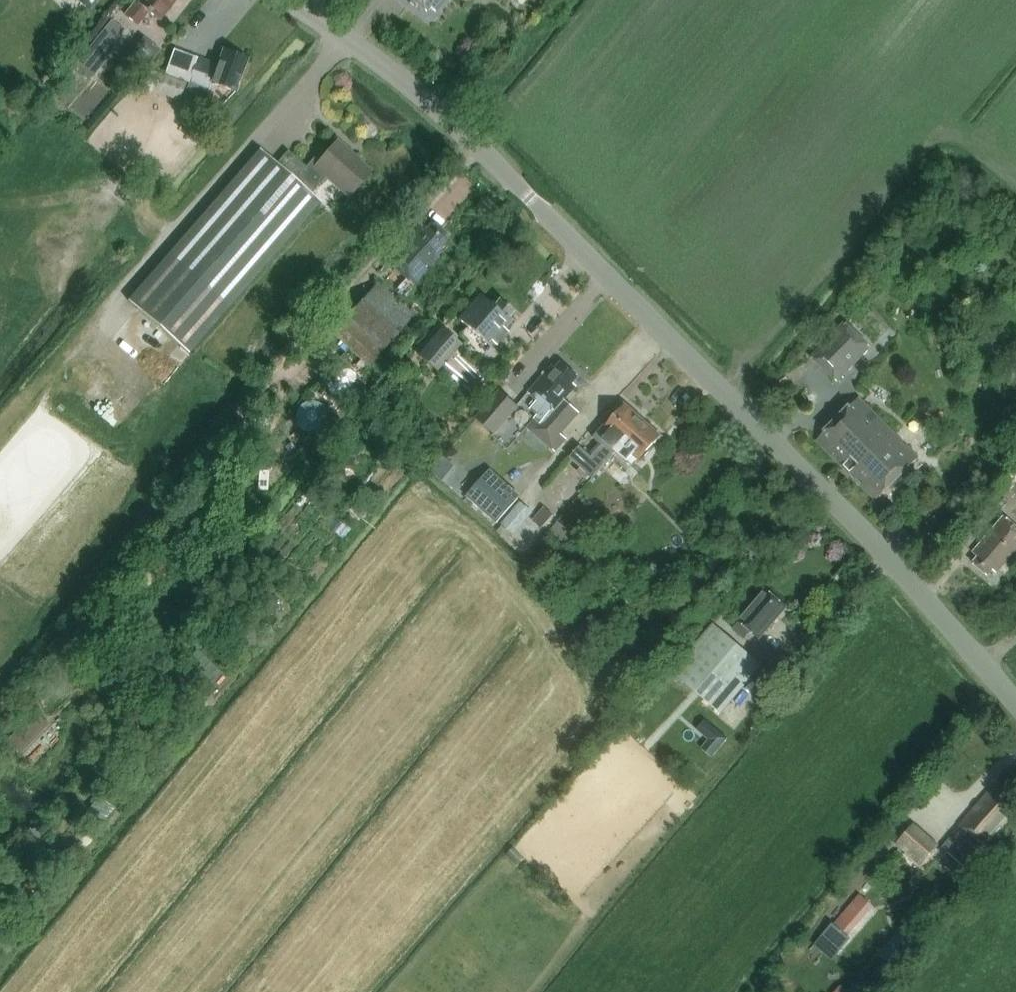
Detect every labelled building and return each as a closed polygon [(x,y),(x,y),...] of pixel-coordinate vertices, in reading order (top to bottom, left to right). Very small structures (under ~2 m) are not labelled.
[(87,10),(96,0),(77,0),(87,10)] [(137,3),(134,2),(121,18),(136,29),(149,13),(160,21),(176,0),(139,0),(137,3)] [(400,3),(419,19),(423,14),(428,18),(440,3),(442,4),(445,0),(403,0),(400,3)] [(81,92),(118,47),(115,44),(126,30),(113,20),(64,79),(81,92)] [(161,51),(143,37),(128,56),(146,70),(161,51)] [(197,59),(190,77),(186,91),(207,98),(211,85),(235,92),(247,60),(223,51),(218,66),(197,59)] [(152,91),(180,101),(186,84),(147,70),(140,89),(152,93),(152,91)] [(106,73),(88,90),(101,103),(113,92),(120,100),(126,94),(106,73)] [(359,160),(337,142),(320,162),(314,157),(306,167),(288,151),(277,164),(260,149),(128,301),(189,354),(320,202),(311,194),(327,176),(350,196),(370,172),(358,161),(359,160)] [(393,266),(380,280),(401,299),(414,285),(416,287),(450,249),(446,245),(451,240),(432,223),(428,228),(423,224),(412,236),(414,237),(407,244),(406,243),(389,262),(393,266)] [(380,280),(332,334),(369,367),(417,313),(401,299),(380,280)] [(491,302),(488,305),(478,297),(458,319),(490,348),(494,344),(497,347),(510,332),(506,329),(513,321),(508,317),(512,313),(500,302),(496,306),(491,302)] [(839,383),(871,349),(844,324),(812,358),(839,383)] [(419,356),(438,372),(462,343),(443,327),(419,356)] [(538,415),(527,427),(555,451),(566,439),(560,435),(578,412),(564,401),(576,387),(573,384),(577,379),(560,364),(556,370),(552,366),(548,371),(546,370),(543,375),(544,376),(528,394),(538,402),(532,409),(538,415)] [(347,366),(336,392),(358,401),(369,375),(347,366)] [(499,390),(475,420),(494,435),(518,406),(499,390)] [(858,399),(817,441),(875,500),(918,458),(858,399)] [(569,458),(591,479),(642,421),(625,406),(610,419),(594,438),(602,446),(591,457),(581,447),(569,458)] [(661,438),(642,421),(591,479),(592,480),(617,454),(627,464),(634,456),(637,460),(661,438)] [(1000,479),(1015,493),(1015,462),(1000,479)] [(521,498),(490,470),(465,497),(496,525),(521,498)] [(516,535),(537,512),(523,500),(502,523),(516,535)] [(533,521),(542,529),(554,515),(545,507),(533,521)] [(1015,552),(1015,528),(1004,518),(973,553),(978,557),(972,564),(986,577),(993,570),(997,573),(1015,552)] [(574,535),(558,522),(551,531),(566,544),(574,535)] [(765,590),(738,623),(760,642),(788,609),(765,590)] [(282,614),(280,601),(264,603),(266,616),(282,614)] [(721,714),(762,666),(713,624),(672,673),(721,714)] [(698,731),(705,737),(714,727),(707,721),(698,731)] [(16,747),(41,769),(52,756),(27,735),(16,747)] [(1012,808),(991,791),(959,827),(982,848),(1001,828),(997,825),(1012,808)] [(922,866),(937,848),(913,827),(898,845),(922,866)] [(976,843),(958,827),(948,838),(967,854),(976,843)] [(859,895),(831,927),(844,938),(871,905),(859,895)] [(875,986),(864,976),(849,991),(870,991),(875,986)]
